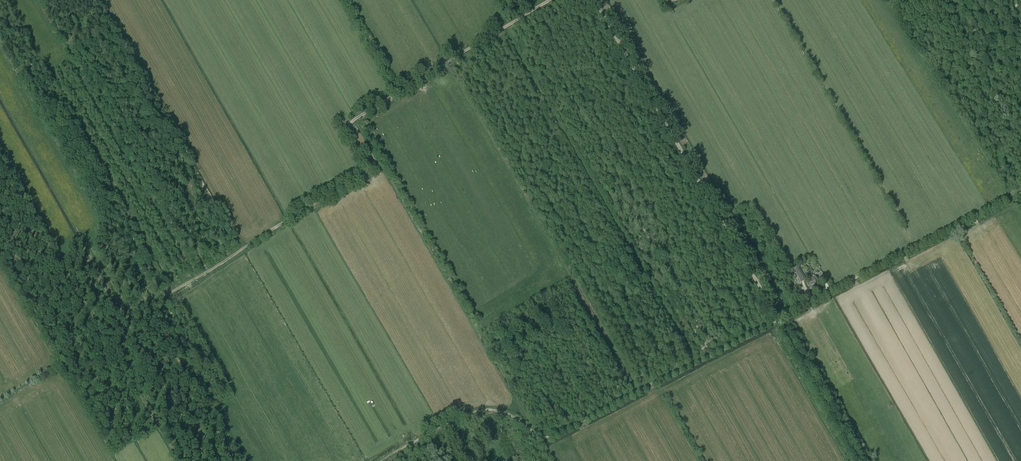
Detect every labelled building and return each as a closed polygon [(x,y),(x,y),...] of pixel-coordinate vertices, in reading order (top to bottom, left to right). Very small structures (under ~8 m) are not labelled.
[(801,282),(806,279),(800,268),(795,270),(801,282)] [(810,289),(814,287),(818,285),(817,283),(819,282),(816,276),(805,282),(810,289)]
